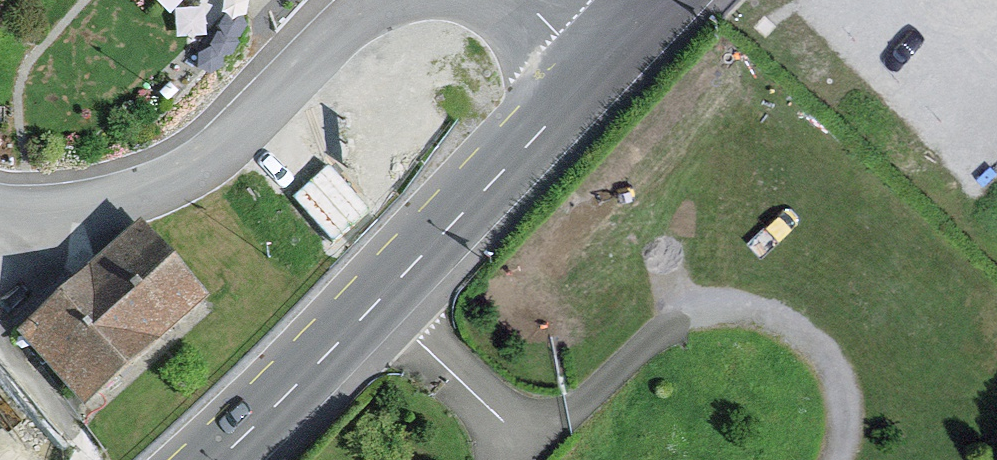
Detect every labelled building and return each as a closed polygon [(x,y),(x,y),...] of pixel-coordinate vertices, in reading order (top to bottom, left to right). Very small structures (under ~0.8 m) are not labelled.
[(205,294),(140,222),(20,329),(85,401),(205,294)]
